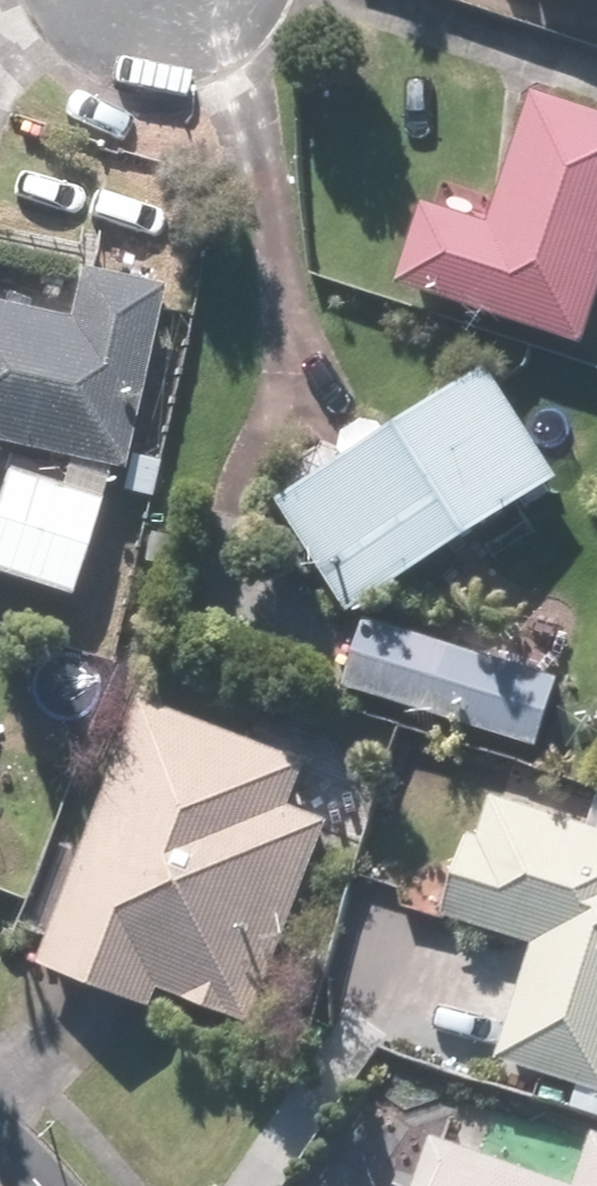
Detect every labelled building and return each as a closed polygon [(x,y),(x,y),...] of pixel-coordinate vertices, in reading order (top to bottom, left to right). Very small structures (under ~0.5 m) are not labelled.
[(538,99),(493,230),(423,206),(394,290),(582,356),(596,313),(596,120),(538,99)] [(122,475),(153,293),(73,279),(64,330),(0,319),(0,454),(122,475)] [(350,620),(550,486),(477,376),(277,509),(350,620)] [(93,505),(0,477),(0,586),(64,605),(93,505)] [(377,620),(353,686),(536,751),(560,686),(377,620)] [(309,767),(134,704),(39,969),(151,1010),(156,995),(248,1028),(322,823),(293,812),(309,767)] [(592,830),(474,794),(438,916),(531,944),(497,1060),(596,1090),(596,813),(592,830)] [(583,1126),(565,1183),(430,1139),(415,1185),(596,1185),(596,1131),(583,1126)]
